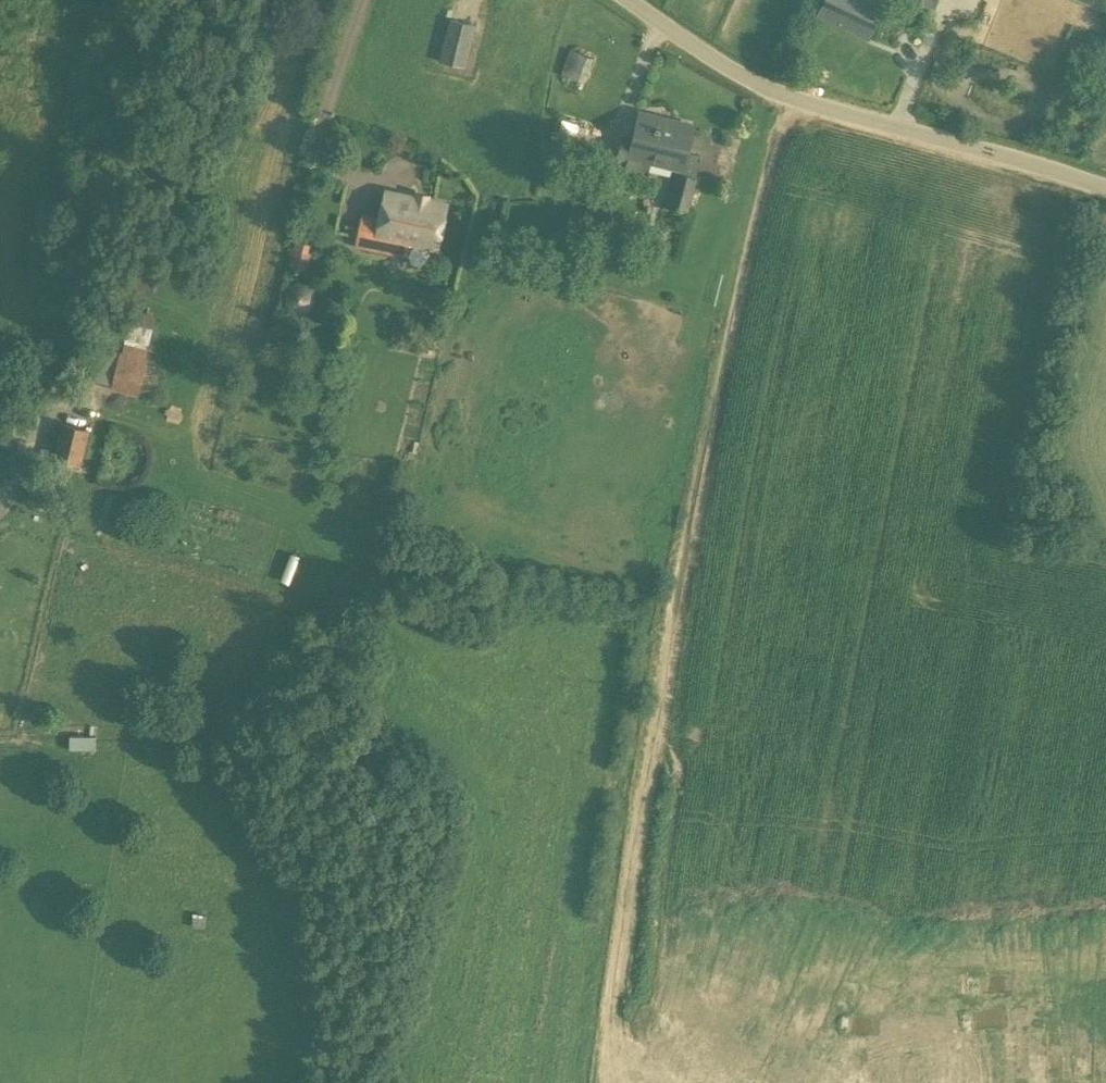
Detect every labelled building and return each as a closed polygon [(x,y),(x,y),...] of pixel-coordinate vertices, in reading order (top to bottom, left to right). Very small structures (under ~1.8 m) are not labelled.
[(868,39),(885,2),(881,0),(825,0),(817,16),(868,39)] [(465,67),(476,25),(449,18),(439,61),(465,67)] [(584,83),(593,58),(570,50),(561,74),(584,83)] [(639,113),(633,137),(623,135),(615,169),(648,176),(652,161),(678,168),(677,172),(668,206),(688,212),(697,177),(696,177),(701,156),(686,153),(693,126),(639,113)] [(569,158),(579,125),(561,120),(551,153),(569,158)] [(385,192),(380,216),(362,213),(355,245),(408,256),(411,241),(437,247),(446,205),(385,192)] [(308,252),(310,245),(295,241),(289,266),(308,271),(312,253),(308,252)] [(123,351),(120,350),(96,345),(88,376),(112,381),(111,388),(138,395),(147,358),(145,358),(147,349),(125,344),(123,351)] [(81,466),(90,430),(63,423),(54,459),(81,466)]
